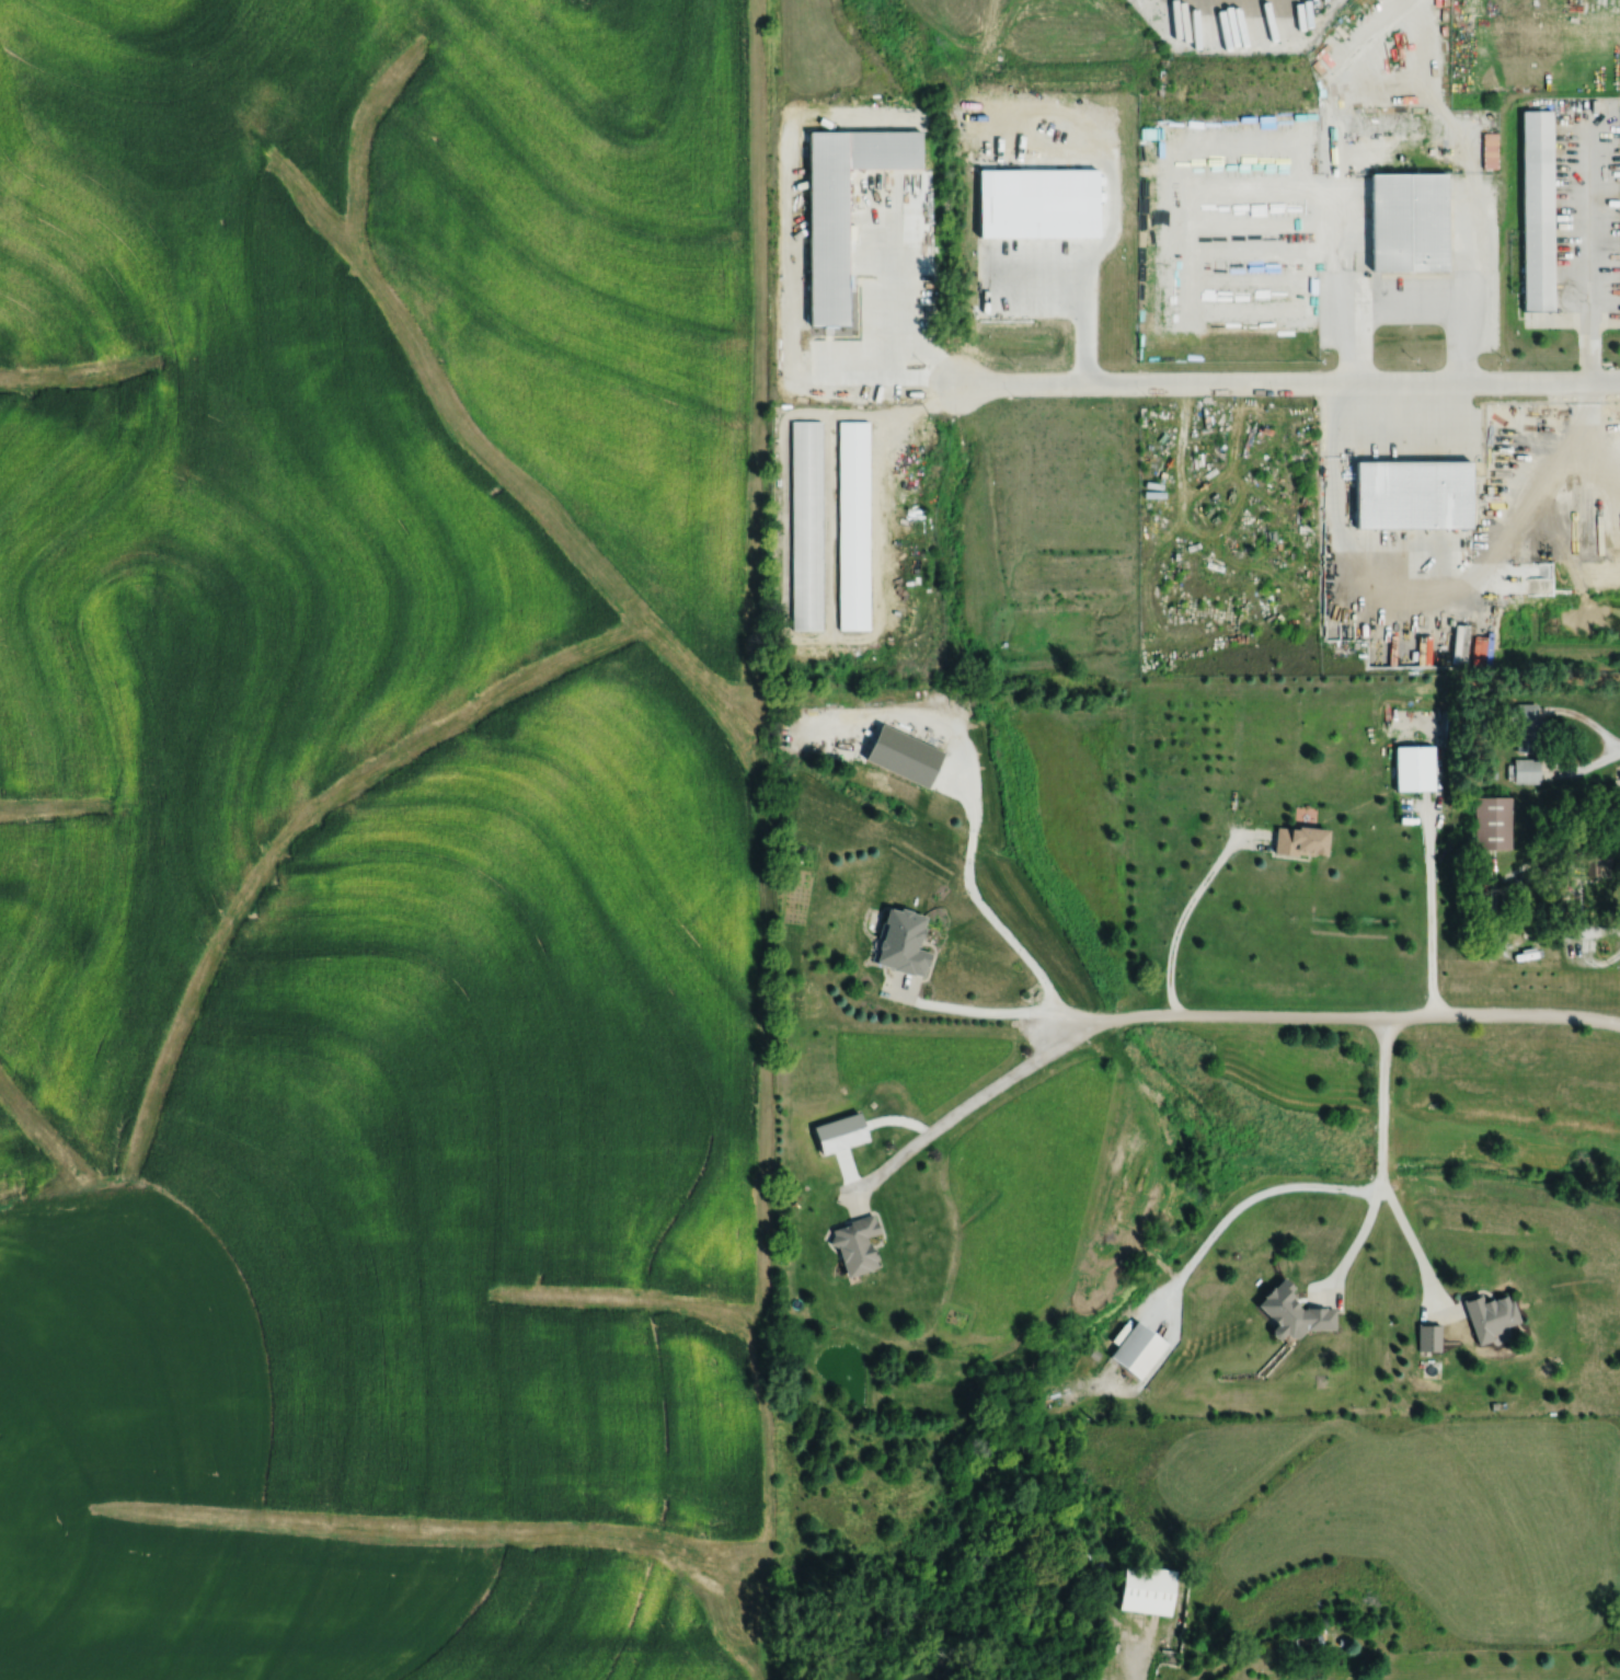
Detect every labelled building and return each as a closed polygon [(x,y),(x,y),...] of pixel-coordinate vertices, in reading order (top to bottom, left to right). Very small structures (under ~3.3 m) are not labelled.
[(1523,111),(1523,311),(1554,311),(1553,111),(1523,111)] [(810,326),(847,326),(847,170),(921,170),(921,132),(810,132),(810,326)] [(1370,271),(1446,272),(1447,175),(1371,174),(1370,271)] [(1213,291),(1233,291),(1233,258),(1213,258),(1213,291)] [(822,629),(822,421),(791,421),(792,629),(822,629)] [(838,629),(869,629),(869,421),(838,421),(838,629)] [(1539,752),(1539,704),(1508,704),(1508,718),(1517,718),(1517,752),(1539,752)] [(1396,745),(1396,790),(1434,790),(1434,745),(1396,745)] [(1514,758),(1514,783),(1540,783),(1540,758),(1514,758)] [(1474,796),(1474,847),(1511,847),(1511,796),(1474,796)] [(1327,828),(1276,826),(1275,853),(1326,855),(1327,828)] [(1587,876),(1599,875),(1599,864),(1611,864),(1611,851),(1598,851),(1598,839),(1586,839),(1586,851),(1574,851),(1574,864),(1587,864),(1587,876)] [(875,964),(926,975),(931,951),(919,949),(926,914),(887,906),(875,964)] [(877,1268),(868,1236),(879,1233),(874,1214),(831,1227),(845,1277),(877,1268)] [(1336,1309),(1294,1308),(1294,1282),(1280,1281),(1280,1289),(1262,1289),(1262,1314),(1275,1314),(1275,1332),(1335,1333),(1336,1309)] [(1519,1322),(1511,1294),(1483,1302),(1480,1295),(1465,1300),(1478,1345),(1503,1337),(1500,1328),(1519,1322)] [(1141,1380),(1168,1343),(1136,1320),(1110,1358),(1141,1380)] [(1171,1615),(1176,1569),(1124,1564),(1119,1610),(1171,1615)]
